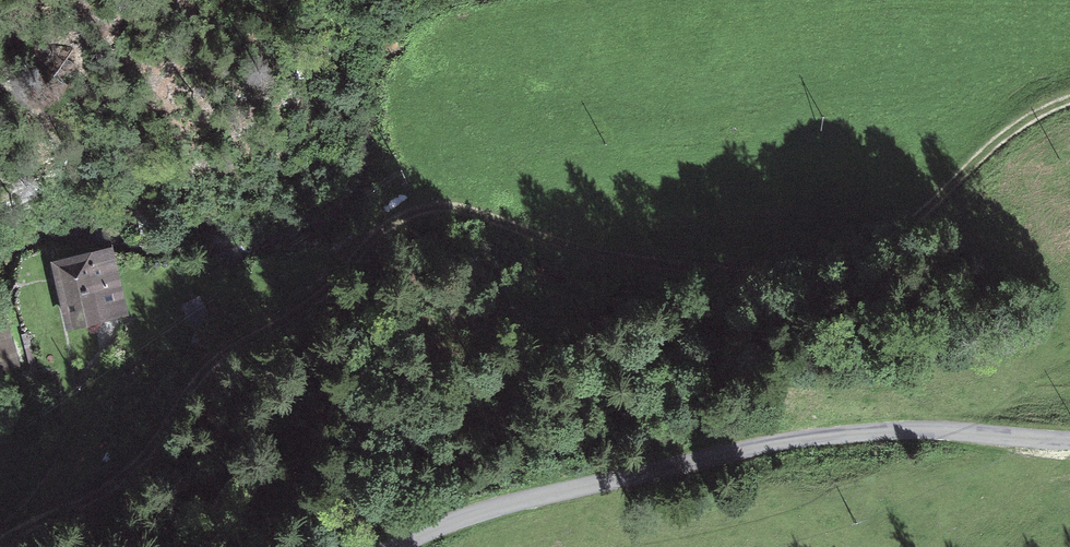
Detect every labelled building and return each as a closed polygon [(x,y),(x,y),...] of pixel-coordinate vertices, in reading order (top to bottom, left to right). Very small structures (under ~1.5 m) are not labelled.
[(55,261),(69,335),(128,323),(114,250),(55,261)] [(0,330),(0,372),(20,368),(11,327),(0,330)]
